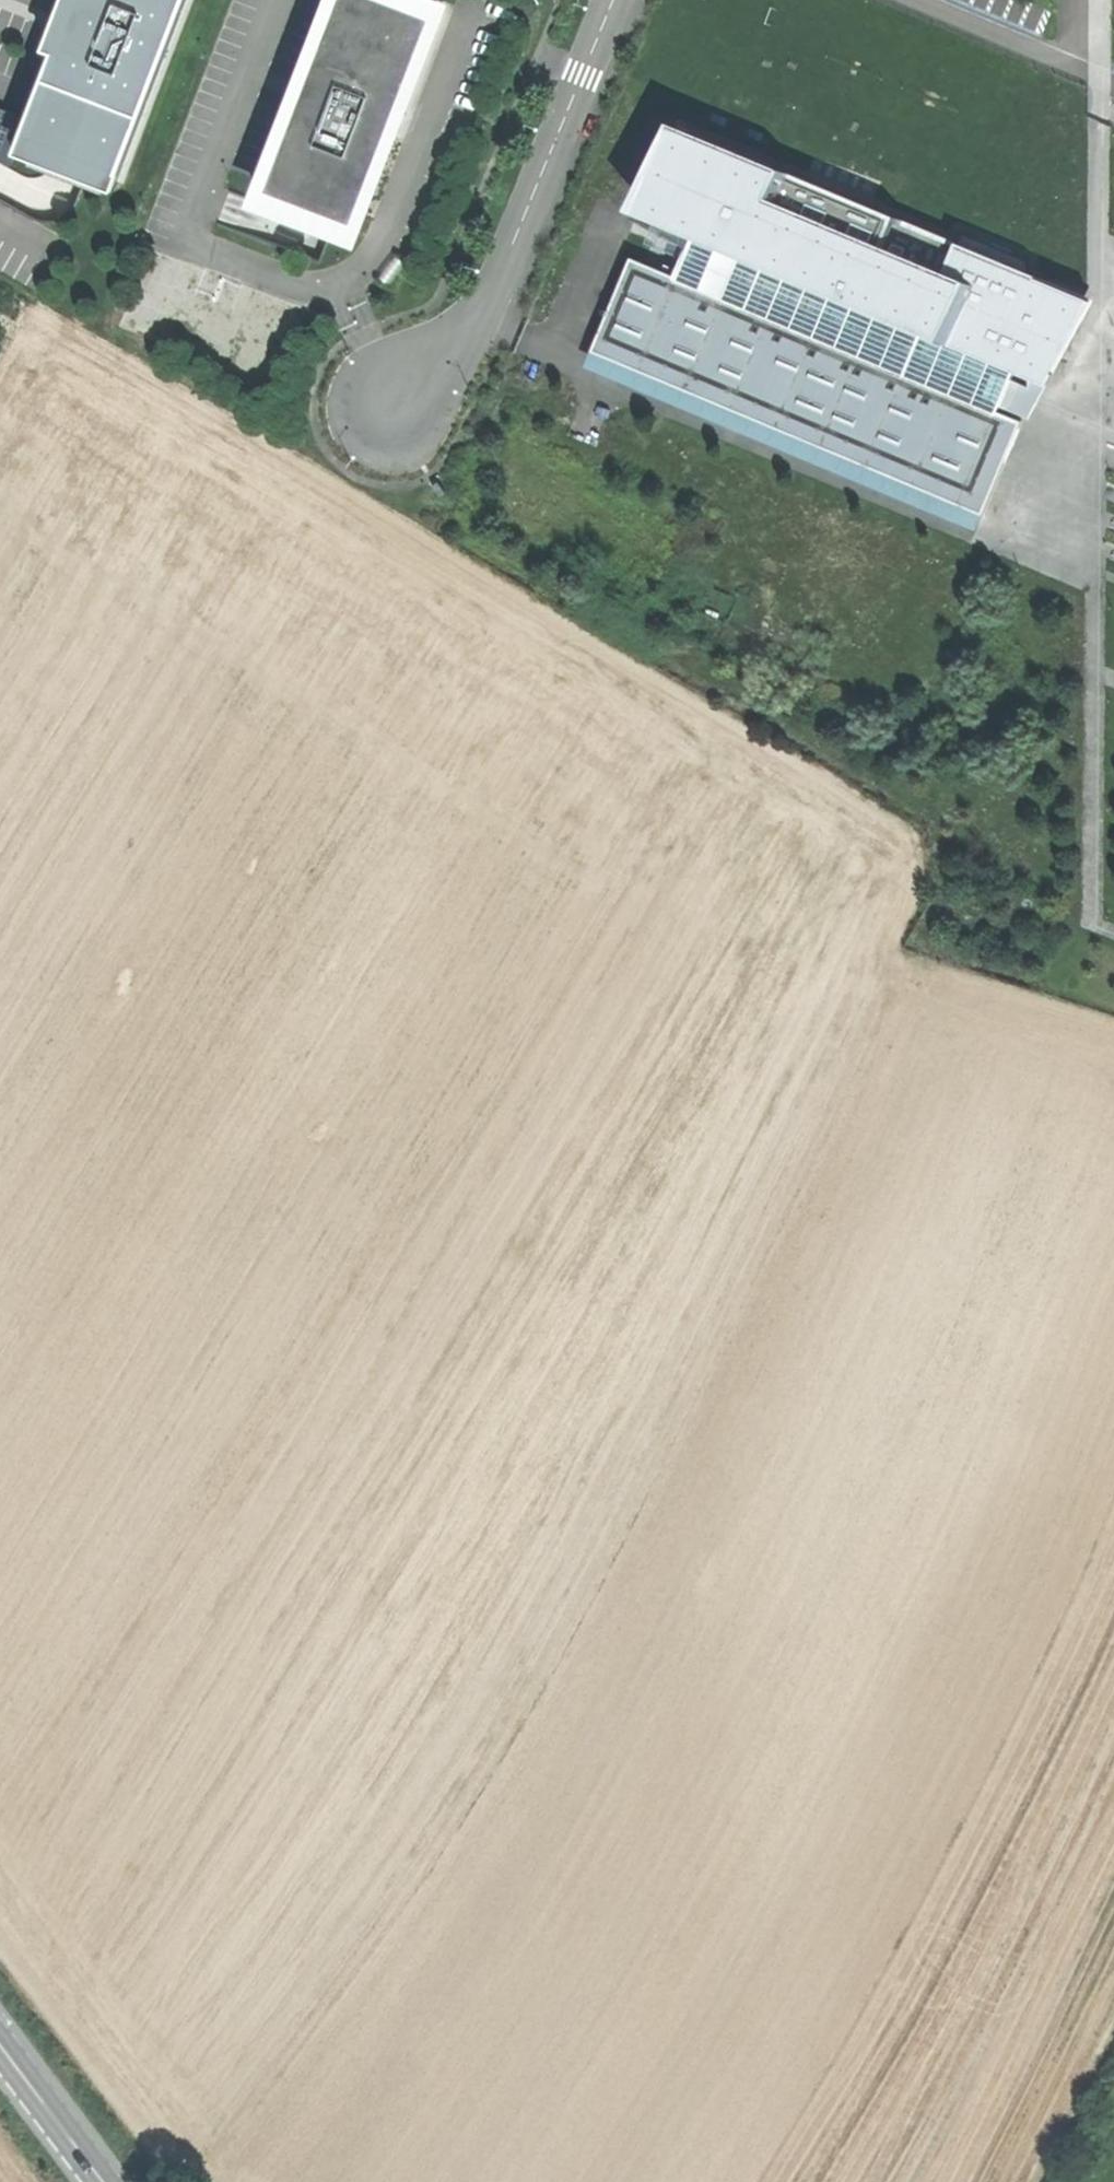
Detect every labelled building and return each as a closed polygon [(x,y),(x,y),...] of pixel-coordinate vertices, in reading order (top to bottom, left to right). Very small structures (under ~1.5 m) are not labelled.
[(52,54),(61,56),(24,158),(121,194),(195,0),(74,0),(52,54)] [(358,230),(438,19),(389,0),(340,0),(304,93),(265,194),(337,222),(358,230)] [(17,155),(31,117),(0,106),(0,148),(17,155)] [(758,422),(983,515),(1020,421),(998,413),(1014,372),(1029,377),(1029,340),(1030,286),(1030,261),(961,233),(958,244),(866,206),(844,254),(829,246),(847,200),(683,132),(678,143),(675,142),(645,217),(694,238),(679,273),(665,266),(662,273),(631,259),(592,353),(758,422)] [(1047,294),(1030,286),(1029,340),(1039,340),(1039,309),(1047,294)] [(436,476),(427,482),(437,496),(446,490),(436,476)]
